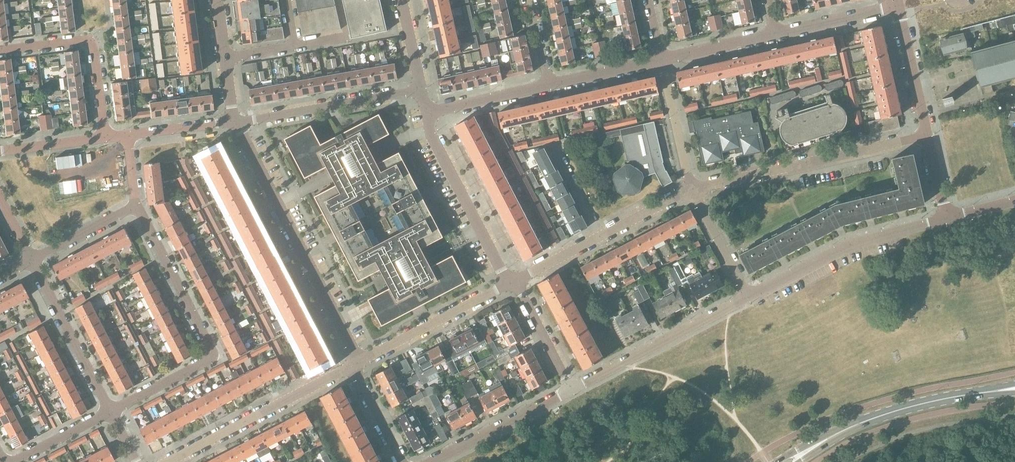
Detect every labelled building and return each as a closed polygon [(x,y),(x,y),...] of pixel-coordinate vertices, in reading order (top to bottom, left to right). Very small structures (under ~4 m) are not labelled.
[(70,0),(56,0),(57,8),(71,7),(70,0)] [(191,0),(170,0),(172,14),(192,12),(191,0)] [(241,21),(257,19),(258,19),(268,17),(280,15),(277,0),(244,0),(238,1),(241,21)] [(298,12),(335,6),(333,0),(296,0),(298,12)] [(387,31),(386,26),(386,25),(389,24),(388,19),(384,20),(380,0),(342,0),(351,39),(387,31)] [(433,27),(454,23),(448,0),(427,0),(433,27)] [(506,0),(497,0),(492,1),(494,13),(508,10),(506,0)] [(616,2),(619,14),(633,11),(630,0),(626,0),(616,2)] [(673,14),(687,11),(684,0),(681,0),(670,2),(673,14)] [(750,0),(736,0),(739,12),(752,9),(750,0)] [(783,2),(786,14),(799,11),(797,0),(791,0),(783,2)] [(815,9),(828,6),(827,0),(813,0),(815,9)] [(548,5),(551,17),(564,14),(562,2),(548,5)] [(112,6),(113,18),(127,17),(125,4),(112,6)] [(335,6),(298,12),(302,36),(340,29),(335,6)] [(52,21),(59,21),(73,19),(71,7),(57,8),(58,16),(40,18),(40,23),(45,22),(52,21)] [(752,9),(739,12),(741,25),(755,21),(752,9)] [(508,10),(494,13),(497,25),(511,22),(508,10)] [(636,23),(633,11),(619,14),(622,26),(636,23)] [(673,14),(676,26),(689,23),(687,11),(673,14)] [(172,14),(176,44),(196,42),(192,12),(172,14)] [(551,17),(553,29),(567,26),(564,14),(551,17)] [(268,17),(270,29),(282,27),(280,15),(268,17)] [(997,19),(999,28),(1007,26),(1008,31),(1014,29),(1014,15),(997,19)] [(129,29),(127,17),(113,18),(115,30),(129,29)] [(75,32),(74,31),(73,19),(59,21),(61,34),(75,32)] [(241,21),(242,32),(259,30),(258,19),(257,19),(241,21)] [(514,35),(511,22),(497,25),(500,38),(514,35)] [(454,23),(433,27),(440,57),(460,52),(454,23)] [(636,23),(622,26),(625,38),(638,35),(636,23)] [(692,36),(689,23),(676,26),(678,39),(692,36)] [(976,29),(976,31),(985,28),(984,23),(966,28),(967,32),(940,40),(944,54),(969,48),(967,38),(975,36),(973,30),(976,29)] [(553,29),(556,41),(570,38),(567,26),(553,29)] [(861,30),(868,60),(887,56),(881,26),(861,30)] [(270,29),(267,29),(268,34),(260,35),(259,30),(242,32),(244,44),(284,39),(282,27),(270,29)] [(483,28),(477,29),(478,34),(480,42),(486,41),(484,33),(483,28)] [(130,41),(137,40),(144,39),(144,38),(149,38),(149,34),(136,35),(136,36),(130,36),(129,29),(115,30),(116,42),(130,41)] [(508,52),(528,47),(525,35),(505,39),(508,52)] [(641,47),(638,35),(625,38),(627,50),(641,47)] [(815,39),(810,40),(811,42),(794,46),(797,61),(837,52),(833,37),(816,41),(815,39)] [(556,41),(559,53),(572,50),(570,38),(556,41)] [(378,50),(383,49),(383,48),(385,48),(385,49),(390,48),(388,39),(377,41),(378,50)] [(116,42),(118,54),(132,53),(130,41),(116,42)] [(973,58),(973,61),(973,62),(976,61),(977,66),(974,66),(974,68),(977,67),(978,71),(975,72),(976,73),(979,72),(980,77),(977,77),(977,79),(978,78),(982,95),(994,92),(994,91),(993,91),(991,83),(1000,81),(1000,82),(1001,82),(1001,81),(1014,77),(1014,41),(1011,42),(1010,41),(1009,41),(1009,43),(1002,45),(1001,43),(1000,44),(1000,45),(992,47),(991,46),(990,46),(991,48),(982,50),(982,48),(980,49),(981,50),(972,53),(972,51),(971,51),(973,58)] [(200,72),(198,54),(196,42),(176,44),(180,74),(200,72)] [(495,42),(489,43),(492,55),(497,54),(495,42)] [(776,48),(771,49),(772,51),(755,55),(758,70),(797,61),(794,46),(777,50),(776,48)] [(531,59),(528,47),(508,52),(511,64),(531,59)] [(63,52),(65,65),(79,63),(77,50),(63,52)] [(575,62),(572,50),(559,53),(562,65),(575,62)] [(119,67),(133,65),(133,60),(132,53),(118,54),(119,67)] [(737,57),(732,58),(733,60),(716,63),(719,79),(758,70),(755,55),(738,59),(737,57)] [(868,60),(874,90),(894,85),(887,56),(868,60)] [(12,72),(10,59),(0,60),(0,73),(12,72)] [(512,70),(501,73),(500,73),(501,78),(502,78),(519,74),(519,75),(533,71),(531,59),(511,64),(512,70)] [(258,70),(256,62),(241,65),(242,73),(258,70)] [(80,75),(79,63),(65,65),(66,77),(80,75)] [(385,81),(397,79),(395,63),(382,66),(385,81)] [(698,66),(693,67),(694,68),(676,72),(680,87),(719,79),(716,63),(699,67),(698,66)] [(133,65),(119,67),(121,79),(135,78),(133,65)] [(500,73),(501,73),(499,65),(486,68),(490,83),(502,80),(502,78),(501,78),(500,73)] [(373,83),(385,81),(382,66),(370,68),(373,83)] [(360,85),(373,83),(370,68),(358,70),(360,85)] [(478,86),(490,83),(486,68),(474,71),(478,86)] [(348,87),(360,85),(358,70),(346,72),(348,87)] [(466,88),(478,86),(474,71),(462,73),(466,88)] [(13,84),(12,72),(0,73),(0,86),(13,84)] [(336,89),(348,87),(346,72),(334,74),(336,89)] [(454,91),(466,88),(462,73),(450,76),(454,91)] [(336,89),(334,74),(322,76),(324,92),(336,89)] [(80,75),(66,77),(62,78),(63,90),(68,89),(82,87),(80,75)] [(312,94),(324,92),(322,76),(310,78),(312,94)] [(441,94),(454,91),(450,76),(438,79),(441,94)] [(615,86),(619,101),(658,92),(655,77),(637,81),(637,79),(632,80),(632,82),(615,86)] [(156,90),(155,80),(154,78),(140,80),(141,92),(156,90)] [(300,96),(312,94),(310,78),(298,81),(300,96)] [(112,95),(112,96),(132,93),(131,81),(110,83),(111,85),(110,85),(111,95),(112,95)] [(288,98),(300,96),(298,81),(286,83),(288,98)] [(276,100),(288,98),(286,83),(274,85),(276,100)] [(15,96),(13,84),(0,86),(0,92),(1,98),(15,96)] [(264,102),(276,100),(274,85),(262,87),(264,102)] [(894,85),(874,90),(881,119),(896,115),(901,114),(894,85)] [(576,95),(579,110),(619,101),(615,86),(599,90),(598,88),(593,89),(593,91),(576,95)] [(83,100),(82,87),(68,89),(69,101),(83,100)] [(251,105),(264,102),(262,87),(249,89),(251,105)] [(114,108),(134,105),(132,93),(112,96),(112,97),(113,107),(114,107),(114,108)] [(830,94),(825,96),(828,105),(789,117),(787,108),(781,110),(781,109),(776,111),(778,117),(775,118),(782,122),(781,123),(780,125),(780,126),(779,128),(779,130),(779,131),(780,133),(780,134),(780,136),(781,136),(781,138),(782,139),(784,140),(785,142),(786,143),(788,144),(790,145),(791,145),(793,145),(794,145),(837,132),(841,130),(842,129),(843,128),(844,127),(845,126),(845,124),(846,123),(846,122),(846,120),(847,119),(847,117),(846,117),(846,116),(846,114),(845,111),(844,110),(843,109),(842,108),(841,107),(841,106),(838,105),(837,104),(836,104),(834,103),(833,103),(830,94)] [(200,112),(212,110),(213,110),(211,95),(198,96),(200,112)] [(537,104),(540,119),(579,110),(576,95),(559,99),(559,97),(556,98),(554,98),(554,100),(537,104)] [(1,98),(2,110),(16,108),(15,96),(1,98)] [(188,113),(200,112),(198,96),(186,98),(188,113)] [(188,113),(186,98),(174,99),(176,115),(188,113)] [(163,116),(176,115),(174,99),(162,101),(163,116)] [(85,112),(83,100),(69,101),(71,113),(85,112)] [(151,118),(163,116),(162,101),(149,103),(150,110),(151,116),(150,116),(151,118)] [(498,113),(501,128),(540,119),(537,104),(520,108),(520,106),(515,107),(515,109),(498,113)] [(130,118),(150,116),(151,116),(150,110),(135,112),(134,105),(114,108),(114,109),(113,109),(115,119),(115,121),(130,119),(130,118)] [(2,110),(4,122),(18,120),(16,108),(2,110)] [(692,121),(694,131),(695,132),(696,131),(699,144),(697,145),(702,165),(724,160),(722,152),(734,149),(735,154),(742,152),(743,156),(765,151),(758,122),(753,123),(750,111),(712,119),(711,117),(692,121)] [(85,112),(71,113),(73,126),(87,125),(85,112)] [(422,248),(443,237),(399,152),(377,163),(368,145),(390,134),(379,114),(321,144),(311,125),(284,139),(305,178),(327,167),(336,185),(314,196),(329,224),(336,238),(358,281),(380,270),(390,287),(368,299),(368,300),(382,326),(467,281),(453,255),(431,266),(422,248)] [(899,127),(896,115),(881,119),(884,131),(899,127)] [(455,126),(469,152),(487,143),(473,116),(455,126)] [(51,121),(45,122),(46,129),(52,129),(52,128),(58,128),(57,117),(51,118),(51,121)] [(46,129),(45,122),(44,122),(39,123),(38,118),(33,119),(34,131),(40,130),(46,129)] [(29,131),(34,131),(33,119),(18,120),(4,122),(6,135),(20,133),(18,124),(28,123),(29,131)] [(881,119),(875,120),(877,132),(884,131),(881,119)] [(875,120),(868,122),(871,134),(877,132),(875,120)] [(654,121),(650,122),(630,127),(632,132),(644,130),(649,152),(660,149),(654,121)] [(592,141),(622,135),(628,162),(632,161),(632,163),(631,165),(630,164),(625,164),(614,173),(612,178),(617,191),(621,194),(636,193),(640,190),(643,177),(655,173),(657,177),(662,187),(672,182),(666,170),(665,171),(662,162),(663,162),(660,149),(649,152),(644,130),(632,132),(630,127),(591,136),(592,141)] [(469,152),(483,179),(501,170),(487,143),(469,152)] [(233,174),(225,159),(219,147),(201,157),(215,184),(233,174)] [(533,153),(539,165),(551,158),(551,157),(552,157),(549,152),(548,152),(545,147),(533,153)] [(909,154),(905,155),(892,158),(900,190),(919,186),(913,157),(912,156),(912,155),(911,155),(911,154),(910,154),(909,154)] [(189,163),(188,160),(188,157),(181,158),(183,166),(185,171),(191,168),(189,165),(189,163)] [(554,164),(551,158),(539,165),(545,177),(557,170),(556,169),(558,168),(555,163),(554,164)] [(154,204),(165,203),(159,162),(144,164),(147,182),(145,182),(146,187),(147,187),(149,205),(154,204)] [(483,179),(497,206),(515,197),(501,170),(483,179)] [(557,170),(545,177),(541,179),(546,190),(550,188),(563,181),(563,180),(564,179),(561,175),(560,175),(557,170)] [(215,184),(229,211),(247,201),(233,174),(215,184)] [(557,199),(569,193),(568,191),(569,191),(567,186),(566,186),(563,181),(550,188),(557,199)] [(887,189),(878,192),(882,208),(883,214),(923,204),(919,186),(900,190),(893,192),(893,191),(887,192),(887,189)] [(882,208),(878,192),(870,193),(871,196),(856,200),(855,197),(847,199),(852,221),(883,214),(882,208)] [(557,199),(563,211),(575,204),(574,203),(575,202),(573,197),(571,198),(569,193),(557,199)] [(497,206),(510,233),(529,223),(515,197),(497,206)] [(852,221),(847,199),(839,201),(839,204),(835,205),(821,212),(820,210),(812,214),(820,229),(823,234),(830,230),(839,225),(845,223),(852,221)] [(261,228),(253,212),(247,201),(229,211),(243,238),(261,228)] [(723,212),(728,210),(730,209),(726,201),(719,205),(723,212)] [(169,202),(165,203),(154,204),(161,217),(174,211),(169,202)] [(563,211),(569,222),(581,216),(580,214),(581,213),(579,208),(577,209),(575,204),(563,211)] [(206,220),(201,210),(197,212),(202,221),(206,220)] [(691,210),(680,216),(686,228),(697,222),(691,210)] [(161,217),(163,222),(167,228),(179,222),(174,211),(161,217)] [(791,225),(783,229),(794,249),(823,234),(820,229),(812,214),(805,218),(806,220),(802,222),(792,227),(791,225)] [(575,234),(587,227),(586,225),(587,225),(585,220),(583,221),(581,216),(569,222),(575,234)] [(669,222),(675,233),(686,228),(680,216),(669,222)] [(179,222),(167,228),(166,228),(172,239),(185,233),(179,222)] [(669,222),(658,227),(664,239),(675,233),(669,222)] [(524,260),(543,250),(529,223),(510,233),(524,260)] [(562,240),(567,238),(560,226),(555,229),(562,240)] [(647,233),(653,245),(664,239),(658,227),(647,233)] [(109,236),(104,238),(105,239),(90,247),(97,261),(109,254),(132,242),(125,228),(109,237),(109,236)] [(243,238),(257,264),(275,255),(261,228),(243,238)] [(762,240),(755,244),(762,259),(765,264),(794,249),(783,229),(776,233),(777,235),(768,240),(764,242),(762,240)] [(185,233),(172,239),(177,250),(179,249),(191,243),(185,233)] [(647,233),(636,239),(642,251),(653,245),(647,233)] [(625,245),(631,256),(642,251),(636,239),(625,245)] [(191,243),(179,249),(185,260),(196,254),(191,243)] [(3,244),(0,246),(0,260),(9,256),(3,244)] [(753,270),(765,264),(762,259),(755,244),(747,248),(749,250),(739,255),(746,268),(748,273),(753,270)] [(625,245),(614,250),(620,262),(631,256),(625,245)] [(709,245),(700,250),(705,260),(709,258),(706,253),(712,250),(709,245)] [(73,254),(69,256),(69,257),(53,266),(61,280),(97,261),(90,247),(74,255),(73,254)] [(603,256),(609,268),(620,262),(614,250),(603,256)] [(196,254),(185,260),(191,271),(202,265),(196,254)] [(270,291),(289,282),(275,255),(257,264),(270,291)] [(603,256),(592,262),(598,273),(609,268),(603,256)] [(672,264),(682,283),(682,284),(688,281),(697,299),(710,292),(702,276),(699,272),(693,275),(692,274),(686,277),(677,261),(672,264)] [(592,262),(581,268),(587,280),(598,273),(592,262)] [(662,291),(665,296),(673,311),(686,304),(677,286),(682,283),(672,264),(666,267),(676,284),(662,291)] [(202,265),(191,271),(196,282),(208,276),(202,265)] [(116,280),(131,272),(128,268),(118,273),(117,272),(113,274),(116,280)] [(133,274),(139,286),(151,280),(145,268),(133,274)] [(702,276),(710,292),(723,285),(716,271),(710,274),(709,272),(702,276)] [(553,312),(573,302),(557,273),(549,278),(549,277),(546,279),(538,284),(544,296),(542,297),(544,301),(546,300),(553,312)] [(208,276),(196,282),(202,293),(213,287),(208,276)] [(139,286),(145,297),(157,291),(151,280),(139,286)] [(638,290),(644,300),(649,298),(640,280),(635,283),(638,290)] [(270,291),(284,318),(302,308),(289,282),(270,291)] [(27,297),(20,283),(4,292),(3,290),(0,292),(0,311),(27,297)] [(213,287),(202,293),(207,304),(219,298),(213,287)] [(110,290),(107,292),(112,301),(115,299),(110,290)] [(644,300),(638,290),(633,293),(638,303),(644,300)] [(145,297),(151,308),(162,302),(157,291),(145,297)] [(658,301),(653,304),(660,318),(673,311),(665,296),(657,300),(658,301)] [(219,298),(207,304),(213,315),(225,309),(219,298)] [(81,319),(95,312),(89,301),(76,308),(81,319)] [(113,304),(118,313),(122,312),(117,302),(113,304)] [(156,319),(168,313),(162,302),(151,308),(156,319)] [(561,329),(568,341),(588,330),(573,302),(553,312),(559,324),(557,325),(560,330),(561,329)] [(498,324),(513,317),(513,316),(514,315),(511,311),(510,311),(508,306),(491,315),(493,320),(495,319),(498,324)] [(608,319),(613,316),(608,306),(602,309),(608,319)] [(135,316),(147,310),(145,307),(137,311),(138,313),(134,315),(132,311),(128,314),(130,318),(135,316)] [(639,308),(638,307),(627,313),(636,330),(648,324),(642,313),(643,312),(641,307),(639,308)] [(284,318),(298,344),(316,335),(302,308),(284,318)] [(225,309),(213,315),(219,326),(230,320),(225,309)] [(87,329),(100,322),(95,312),(81,319),(87,329)] [(122,312),(118,313),(123,323),(127,321),(122,312)] [(156,319),(162,329),(173,324),(168,313),(156,319)] [(636,330),(627,313),(616,319),(616,320),(615,321),(617,325),(619,325),(625,336),(636,330)] [(500,328),(504,335),(519,328),(518,327),(519,326),(517,321),(516,322),(513,317),(498,324),(497,325),(499,329),(500,328)] [(230,320),(219,326),(224,336),(236,330),(232,324),(235,322),(233,318),(230,320)] [(279,319),(271,324),(273,328),(274,329),(282,324),(279,319)] [(262,328),(258,320),(254,322),(259,330),(262,328)] [(92,340),(106,333),(100,322),(87,329),(92,340)] [(125,326),(129,335),(133,333),(128,324),(125,326)] [(162,329),(168,340),(179,334),(173,324),(162,329)] [(33,344),(47,337),(41,326),(28,333),(33,344)] [(469,351),(486,342),(482,333),(481,331),(474,334),(472,329),(471,329),(470,328),(469,327),(465,329),(464,331),(465,332),(461,335),(469,351)] [(487,344),(493,341),(490,336),(490,334),(495,331),(493,327),(484,331),(485,332),(482,333),(486,342),(487,344)] [(519,328),(504,335),(510,346),(524,339),(524,337),(525,337),(522,332),(521,332),(519,328)] [(236,330),(224,336),(222,337),(228,348),(241,341),(236,330)] [(594,364),(603,359),(588,330),(568,341),(574,352),(572,353),(575,358),(577,357),(583,369),(592,365),(595,364),(594,364)] [(269,341),(264,332),(260,334),(265,343),(269,341)] [(98,351),(111,344),(106,333),(92,340),(98,351)] [(134,344),(137,342),(133,333),(129,335),(134,344)] [(168,340),(173,351),(185,345),(179,334),(168,340)] [(330,361),(322,345),(316,335),(298,344),(312,371),(317,368),(318,368),(321,366),(325,364),(330,361)] [(452,360),(469,351),(461,335),(457,337),(456,335),(454,335),(451,337),(450,338),(451,340),(450,340),(453,346),(447,349),(452,360)] [(39,354),(52,348),(47,337),(33,344),(39,354)] [(9,342),(14,351),(18,350),(13,340),(9,342)] [(241,341),(228,348),(234,359),(247,352),(243,345),(246,343),(244,340),(241,341)] [(489,347),(496,361),(509,354),(506,348),(498,352),(493,341),(487,344),(489,347)] [(103,361),(117,355),(111,344),(98,351),(103,361)] [(259,349),(261,352),(270,348),(268,344),(259,349)] [(136,347),(140,356),(144,354),(139,345),(136,347)] [(179,363),(191,357),(185,345),(173,351),(179,363)] [(455,364),(452,360),(447,349),(441,352),(438,347),(427,352),(434,366),(437,373),(443,370),(439,363),(445,360),(452,376),(459,372),(454,364),(455,364)] [(45,365),(58,358),(52,348),(39,354),(45,365)] [(259,349),(250,353),(252,357),(261,352),(259,349)] [(521,368),(536,360),(535,359),(536,358),(534,354),(533,354),(530,349),(513,358),(516,363),(518,362),(521,368)] [(423,371),(434,366),(427,352),(416,358),(423,371)] [(16,355),(20,364),(24,362),(20,353),(16,355)] [(145,365),(148,363),(144,354),(140,356),(145,365)] [(511,359),(509,354),(496,361),(498,366),(511,359)] [(109,372),(122,365),(117,355),(103,361),(109,372)] [(50,376),(63,369),(58,358),(45,365),(50,376)] [(285,371),(277,358),(266,364),(273,377),(285,371)] [(411,370),(405,359),(400,361),(404,369),(399,371),(401,375),(411,370)] [(238,360),(229,364),(231,368),(239,363),(238,360)] [(482,360),(476,363),(476,364),(479,368),(479,369),(485,365),(482,360)] [(526,379),(541,371),(540,370),(541,369),(539,364),(538,365),(536,360),(521,368),(526,379)] [(24,362),(20,364),(25,373),(26,375),(30,373),(29,371),(24,362)] [(217,372),(226,367),(224,364),(215,368),(217,372)] [(266,364),(256,370),(262,383),(273,377),(266,364)] [(115,383),(128,376),(122,365),(109,372),(115,383)] [(151,377),(155,375),(150,366),(147,368),(151,377)] [(381,385),(396,378),(390,367),(375,374),(381,385)] [(215,368),(207,373),(209,376),(217,372),(215,368)] [(503,376),(501,371),(499,368),(494,371),(499,381),(505,379),(503,376)] [(56,387),(69,379),(63,369),(50,376),(56,387)] [(235,380),(242,394),(252,388),(245,375),(240,378),(236,370),(231,373),(235,380)] [(262,383),(256,370),(245,375),(252,388),(262,383)] [(526,379),(532,389),(547,382),(546,380),(547,380),(544,375),(543,375),(541,371),(526,379)] [(35,384),(30,373),(26,375),(27,377),(31,386),(35,384)] [(196,383),(205,378),(203,375),(194,379),(196,383)] [(120,393),(134,386),(128,376),(115,383),(120,393)] [(396,378),(381,385),(387,396),(401,388),(396,378)] [(61,397),(74,390),(69,379),(56,387),(61,397)] [(194,379),(186,384),(188,387),(196,383),(194,379)] [(242,394),(235,380),(224,386),(231,399),(242,394)] [(465,383),(472,396),(477,393),(471,380),(465,383)] [(472,396),(465,383),(460,386),(466,399),(472,396)] [(491,392),(498,407),(504,404),(504,403),(509,400),(500,383),(495,386),(497,389),(491,392)] [(518,397),(523,394),(517,383),(512,386),(518,397)] [(35,384),(31,386),(36,394),(40,392),(35,384)] [(175,394),(184,389),(182,386),(173,390),(175,394)] [(224,386),(213,392),(220,405),(231,399),(224,386)] [(335,426),(355,415),(349,403),(351,402),(349,398),(347,399),(341,387),(332,391),(329,392),(329,393),(321,397),(335,426)] [(401,388),(387,396),(393,407),(407,400),(401,388)] [(66,408),(80,401),(74,390),(61,397),(66,408)] [(173,390),(165,395),(167,398),(175,394),(173,390)] [(220,405),(213,392),(203,397),(210,410),(220,405)] [(421,392),(410,398),(412,404),(424,397),(421,392)] [(435,392),(428,396),(435,409),(441,405),(435,392)] [(498,407),(491,392),(485,395),(484,392),(478,395),(487,412),(492,409),(493,410),(498,407)] [(38,398),(42,407),(46,405),(41,396),(38,398)] [(428,396),(424,397),(412,404),(415,409),(425,404),(431,414),(436,412),(435,409),(428,396)] [(0,399),(0,413),(9,408),(3,397),(0,399)] [(154,405),(163,400),(161,397),(152,401),(154,405)] [(192,402),(199,416),(210,410),(203,397),(192,402)] [(72,418),(85,411),(80,401),(66,408),(72,418)] [(152,401),(144,406),(146,409),(154,405),(152,401)] [(463,406),(457,409),(465,424),(471,421),(471,420),(476,418),(467,401),(462,404),(463,406)] [(192,402),(182,408),(189,421),(199,416),(192,402)] [(46,405),(42,407),(47,415),(50,413),(46,405)] [(168,406),(164,408),(167,415),(161,419),(168,432),(178,427),(171,413),(172,413),(168,406)] [(0,413),(0,419),(3,425),(15,419),(9,408),(0,413)] [(140,408),(131,412),(133,416),(142,411),(140,408)] [(182,408),(172,413),(171,413),(178,427),(189,421),(182,408)] [(465,424),(457,409),(452,412),(450,410),(445,412),(454,429),(459,426),(459,427),(465,424)] [(404,428),(418,421),(412,410),(398,418),(404,428)] [(305,412),(294,417),(300,429),(311,423),(305,412)] [(61,424),(56,413),(48,417),(53,428),(61,424)] [(39,421),(44,418),(41,414),(37,416),(30,420),(32,424),(39,421)] [(335,426),(350,454),(370,444),(364,432),(366,431),(364,426),(362,427),(355,415),(335,426)] [(20,416),(15,419),(3,425),(9,436),(20,430),(18,425),(23,422),(20,416)] [(283,423),(289,435),(300,429),(294,417),(283,423)] [(161,419),(150,424),(157,438),(168,432),(161,419)] [(409,439),(424,432),(420,425),(423,424),(421,419),(418,421),(404,428),(409,439)] [(283,423),(272,429),(278,440),(289,435),(283,423)] [(157,438),(150,424),(140,430),(147,443),(157,438)] [(434,426),(440,437),(445,435),(439,424),(434,426)] [(261,434),(268,446),(278,440),(272,429),(261,434)] [(20,430),(9,436),(15,448),(26,442),(20,430)] [(424,432),(409,439),(415,450),(416,450),(417,452),(424,449),(423,446),(429,443),(426,436),(430,434),(428,430),(424,432)] [(261,434),(250,440),(257,452),(268,446),(261,434)] [(240,446),(246,457),(257,452),(250,440),(240,446)] [(376,456),(370,444),(350,454),(354,461),(380,461),(379,460),(381,459),(378,455),(376,456)] [(229,451),(234,461),(237,461),(246,457),(240,446),(229,451)] [(100,461),(111,461),(114,461),(107,447),(95,453),(100,461)] [(220,461),(234,461),(229,451),(218,457),(220,461)] [(87,461),(100,461),(95,453),(85,459),(87,461)]
